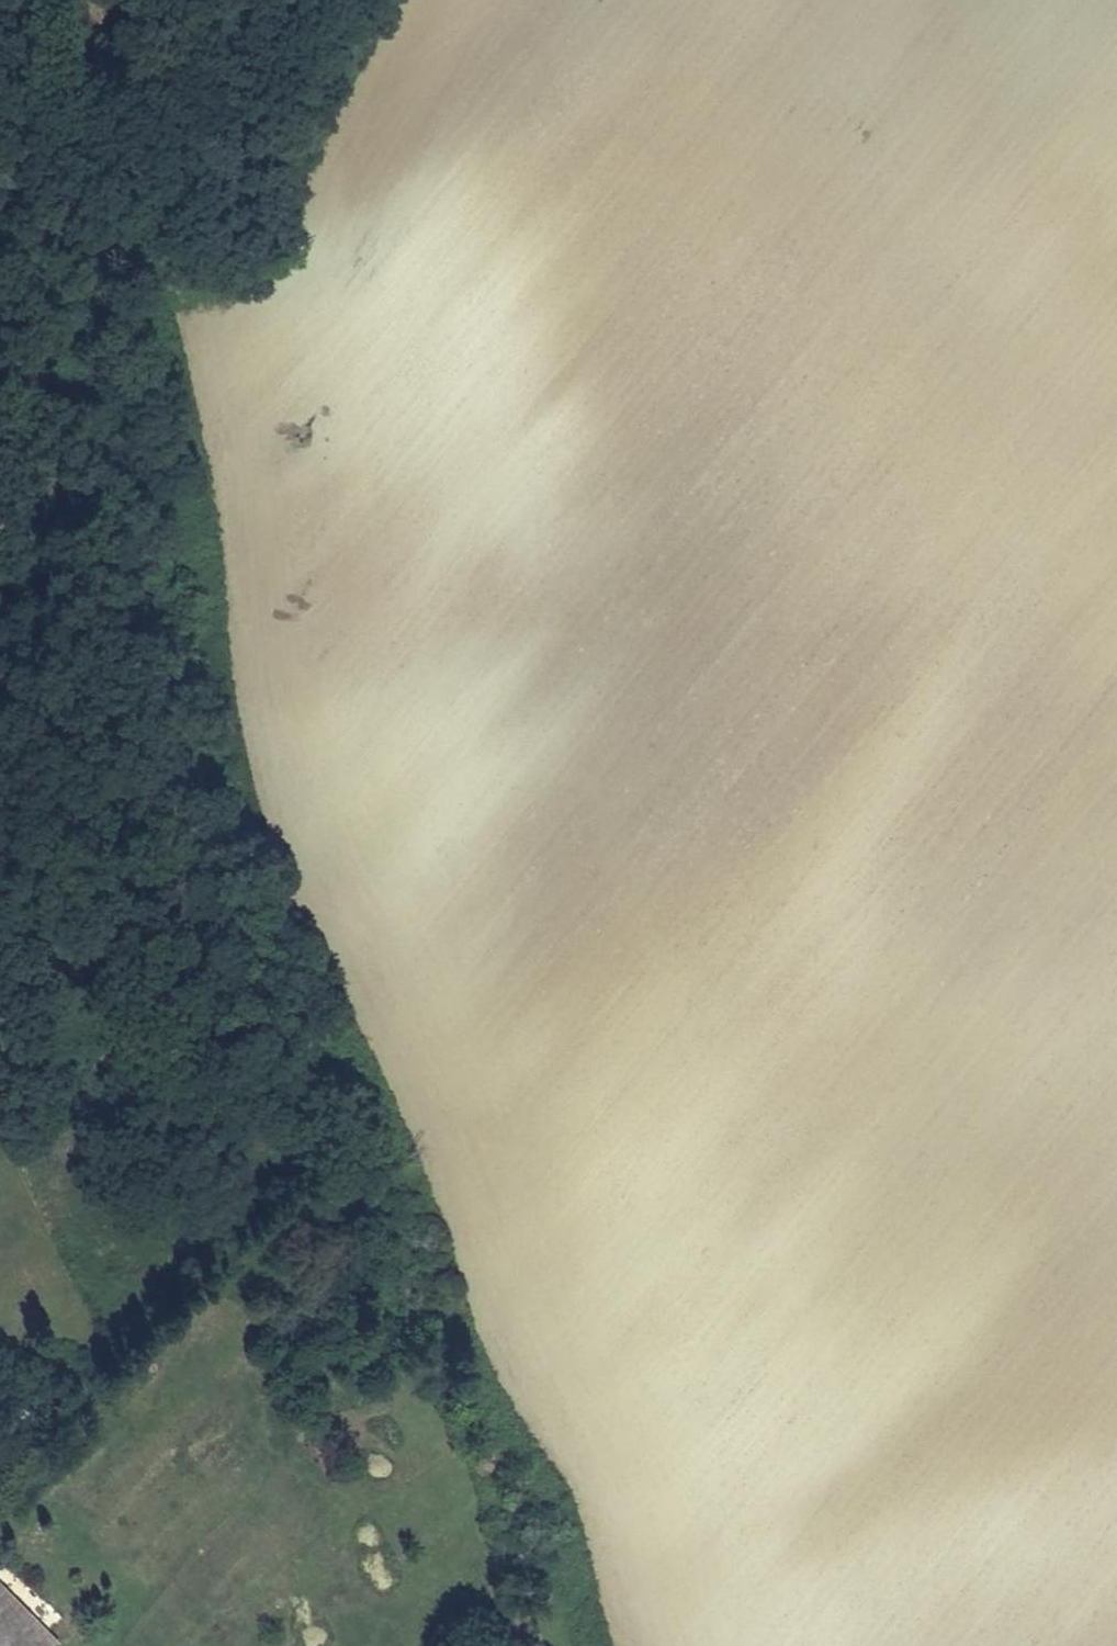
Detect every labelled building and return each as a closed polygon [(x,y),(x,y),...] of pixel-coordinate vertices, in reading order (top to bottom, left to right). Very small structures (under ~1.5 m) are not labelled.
[(0,1580),(0,1644),(2,1645),(45,1645),(54,1637),(0,1580)]
